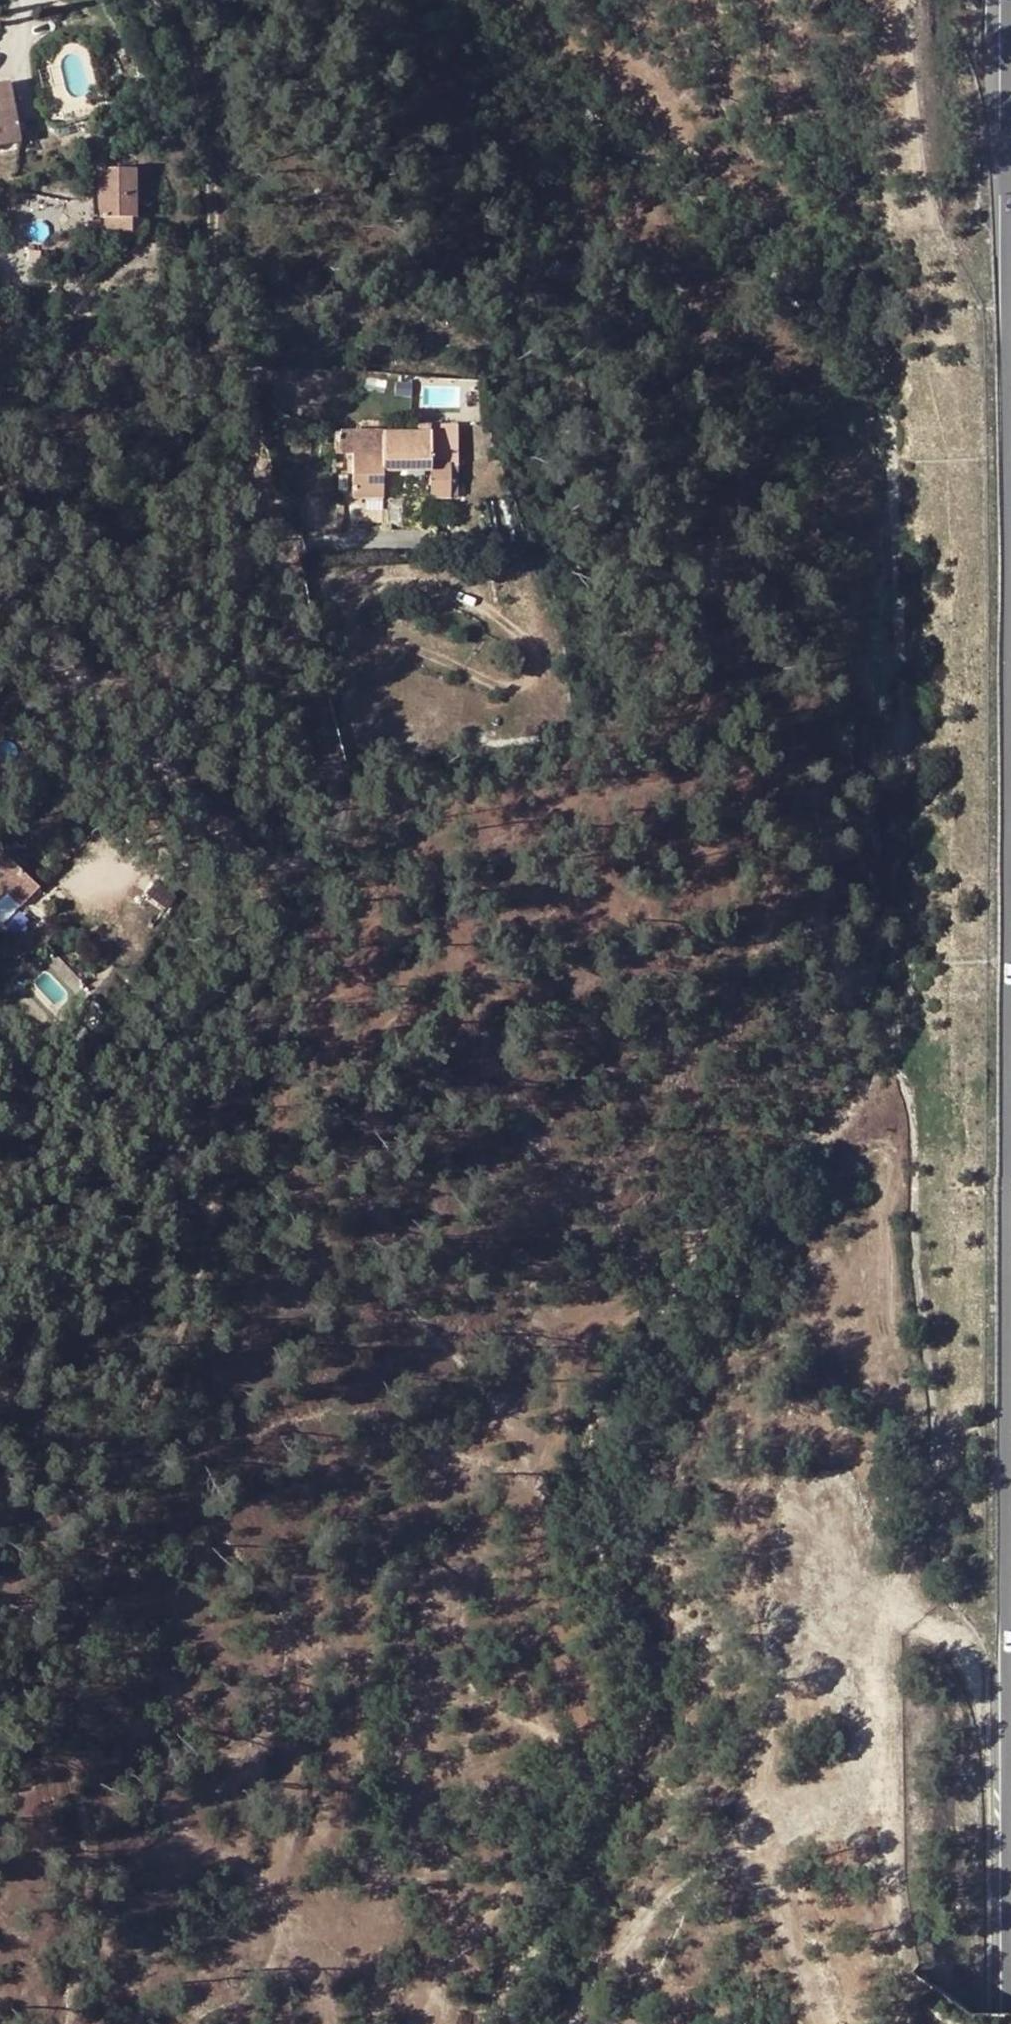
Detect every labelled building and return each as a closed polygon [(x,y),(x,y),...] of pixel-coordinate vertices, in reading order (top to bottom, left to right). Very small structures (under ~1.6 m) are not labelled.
[(0,90),(0,149),(18,146),(10,88),(0,90)] [(133,175),(102,175),(102,221),(134,220),(133,175)] [(382,456),(352,457),(353,501),(382,500),(381,474),(430,472),(430,503),(449,503),(448,468),(430,468),(430,437),(382,436),(382,456)] [(0,856),(0,886),(13,899),(31,880),(3,853),(0,856)]
